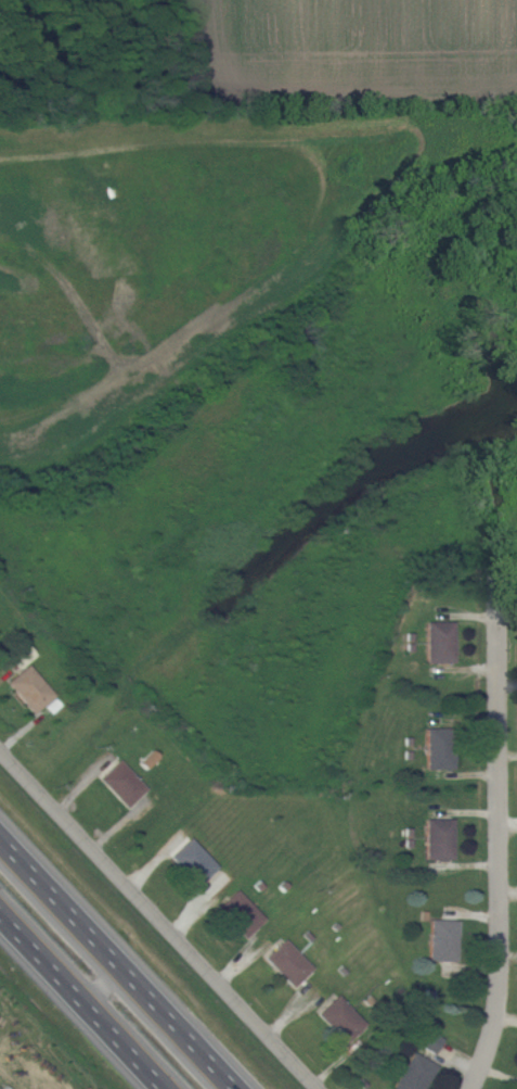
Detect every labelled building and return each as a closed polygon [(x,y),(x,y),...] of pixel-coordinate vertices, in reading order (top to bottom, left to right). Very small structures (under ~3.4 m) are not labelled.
[(454,620),(426,620),(427,662),(454,661),(454,620)] [(33,712),(54,695),(29,664),(8,681),(33,712)] [(453,768),(453,727),(427,727),(426,767),(453,768)] [(147,789),(119,759),(99,778),(127,807),(147,789)] [(453,817),(425,818),(426,859),(454,858),(453,817)] [(198,885),(218,866),(191,836),(171,855),(198,885)] [(265,918),(237,889),(218,907),(246,936),(265,918)] [(457,961),(459,920),(430,919),(429,959),(457,961)] [(292,987),(312,968),(284,939),(264,957),(292,987)] [(366,1024),(339,994),(318,1013),(346,1042),(366,1024)] [(435,1053),(443,1038),(425,1029),(417,1044),(435,1053)] [(413,1051),(393,1087),(397,1088),(423,1088),(437,1065),(413,1051)]
